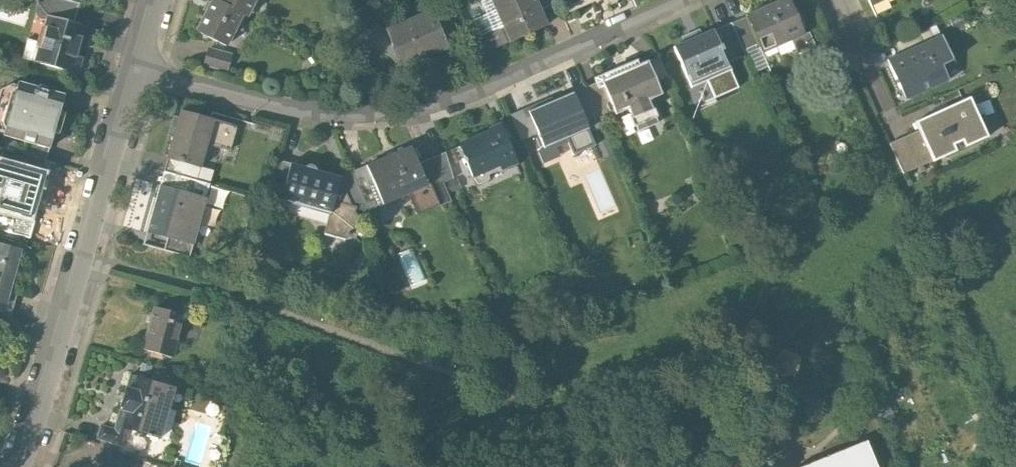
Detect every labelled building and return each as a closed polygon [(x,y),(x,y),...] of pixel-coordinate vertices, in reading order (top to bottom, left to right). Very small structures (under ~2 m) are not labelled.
[(47,14),(75,22),(80,4),(65,0),(40,0),(37,11),(37,13),(38,15),(40,17),(43,18),(46,18),(47,14)] [(217,3),(231,11),(230,12),(243,18),(247,20),(257,0),(218,0),(217,3)] [(510,41),(548,25),(542,12),(537,0),(493,0),(510,41)] [(542,12),(555,6),(553,0),(537,0),(542,12)] [(569,12),(597,0),(564,0),(569,12)] [(747,15),(759,43),(762,50),(804,33),(790,0),(783,0),(747,15)] [(212,1),(196,33),(227,49),(243,18),(230,12),(231,11),(217,3),(212,1)] [(450,48),(434,10),(388,30),(404,68),(450,48)] [(87,25),(75,22),(47,14),(46,18),(34,61),(79,73),(84,57),(78,56),(87,25)] [(719,27),(731,55),(759,43),(747,15),(719,27)] [(400,70),(404,68),(388,30),(377,26),(367,45),(396,60),(400,70)] [(896,43),(901,55),(933,40),(928,29),(896,43)] [(714,31),(676,48),(689,79),(728,62),(714,31)] [(887,61),(905,100),(948,81),(941,66),(952,61),(941,36),(933,40),(901,55),(887,61)] [(231,55),(207,48),(202,65),(226,72),(231,55)] [(663,93),(648,61),(640,65),(637,59),(594,78),(596,82),(599,88),(605,85),(615,109),(617,113),(626,108),(634,126),(657,116),(649,99),(663,93)] [(66,95),(21,81),(5,133),(22,138),(48,146),(50,146),(66,95)] [(596,82),(585,87),(598,116),(615,109),(605,85),(599,88),(596,82)] [(585,87),(572,93),(590,134),(603,128),(598,116),(585,87)] [(530,112),(545,146),(566,137),(573,153),(594,144),(590,134),(572,93),(530,112)] [(969,98),(915,122),(919,131),(933,161),(933,162),(987,138),(969,98)] [(237,124),(181,109),(168,155),(200,164),(207,142),(230,149),(237,124)] [(492,134),(462,146),(475,178),(503,167),(504,170),(520,164),(504,124),(490,130),(492,134)] [(933,161),(919,131),(890,144),(904,175),(933,161)] [(43,160),(48,146),(22,138),(18,152),(31,156),(43,160)] [(411,148),(367,166),(383,203),(427,185),(418,164),(411,148)] [(446,152),(418,164),(427,185),(430,183),(432,187),(457,177),(446,152)] [(214,168),(200,164),(168,155),(164,169),(210,182),(214,168)] [(31,156),(27,170),(43,175),(51,178),(55,163),(43,160),(31,156)] [(270,186),(283,189),(291,164),(278,160),(270,186)] [(7,164),(0,186),(0,208),(30,217),(43,175),(27,170),(7,164)] [(339,178),(291,164),(283,189),(281,197),(329,211),(332,201),(339,178)] [(371,209),(383,203),(367,166),(355,171),(371,209)] [(206,196),(210,182),(164,169),(160,183),(161,183),(206,196)] [(206,196),(161,183),(148,229),(168,235),(193,242),(206,196)] [(358,209),(332,201),(329,211),(332,212),(326,234),(349,241),(358,209)] [(189,255),(193,242),(168,235),(164,248),(189,255)] [(12,312),(18,290),(11,288),(23,250),(0,243),(0,308),(12,312)] [(414,246),(400,249),(409,286),(423,283),(414,246)] [(206,308),(142,292),(129,343),(193,360),(206,308)] [(176,388),(131,375),(116,427),(126,430),(161,440),(176,388)] [(121,447),(126,430),(116,427),(115,430),(101,426),(97,440),(121,447)] [(804,466),(874,466),(864,442),(804,466)] [(109,448),(102,466),(135,466),(138,458),(109,448)]
